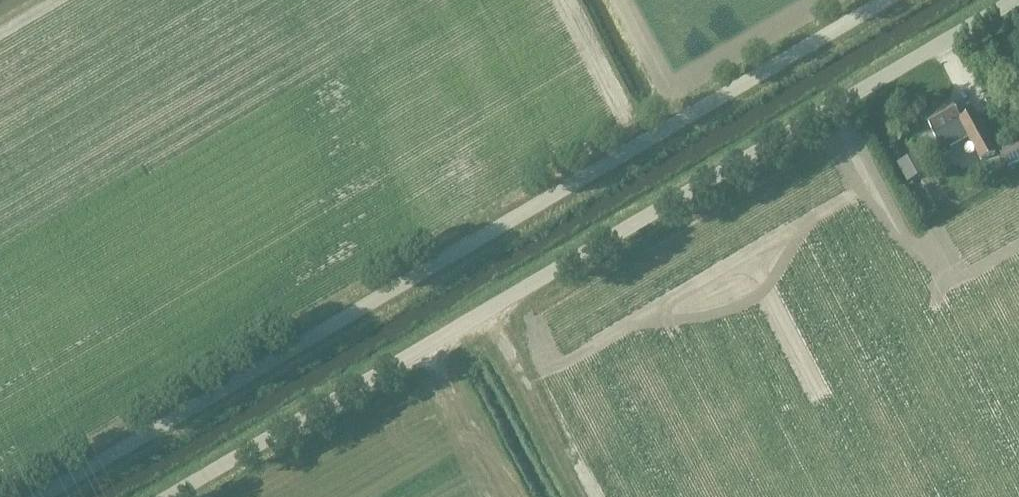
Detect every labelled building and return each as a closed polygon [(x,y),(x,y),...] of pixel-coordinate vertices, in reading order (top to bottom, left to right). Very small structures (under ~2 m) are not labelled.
[(958,120),(954,113),(949,104),(925,118),(935,136),(934,136),(942,152),(967,138),(980,162),(995,152),(981,123),(975,112),(958,120)] [(998,150),(1007,167),(1018,161),(1018,139),(998,150)] [(897,164),(906,182),(926,171),(917,154),(897,164)]
